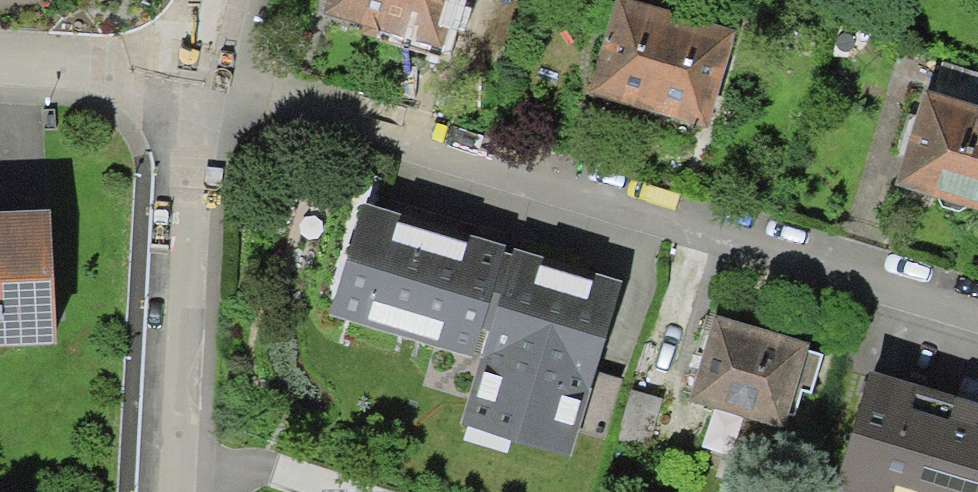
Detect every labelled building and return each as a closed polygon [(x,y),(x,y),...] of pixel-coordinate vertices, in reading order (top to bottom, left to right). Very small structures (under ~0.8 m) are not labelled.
[(36,9),(39,0),(8,0),(36,9)] [(331,18),(452,54),(469,0),(337,0),(331,18)] [(742,41),(622,3),(590,102),(710,141),(742,41)] [(931,96),(902,191),(977,214),(977,110),(931,96)] [(624,281),(363,201),(328,315),(481,362),(461,426),(569,459),(624,281)] [(0,205),(0,336),(57,333),(51,202),(0,205)] [(819,356),(719,328),(697,407),(798,434),(819,356)] [(882,385),(852,491),(977,491),(977,413),(882,385)] [(664,400),(631,390),(615,444),(648,453),(664,400)]
